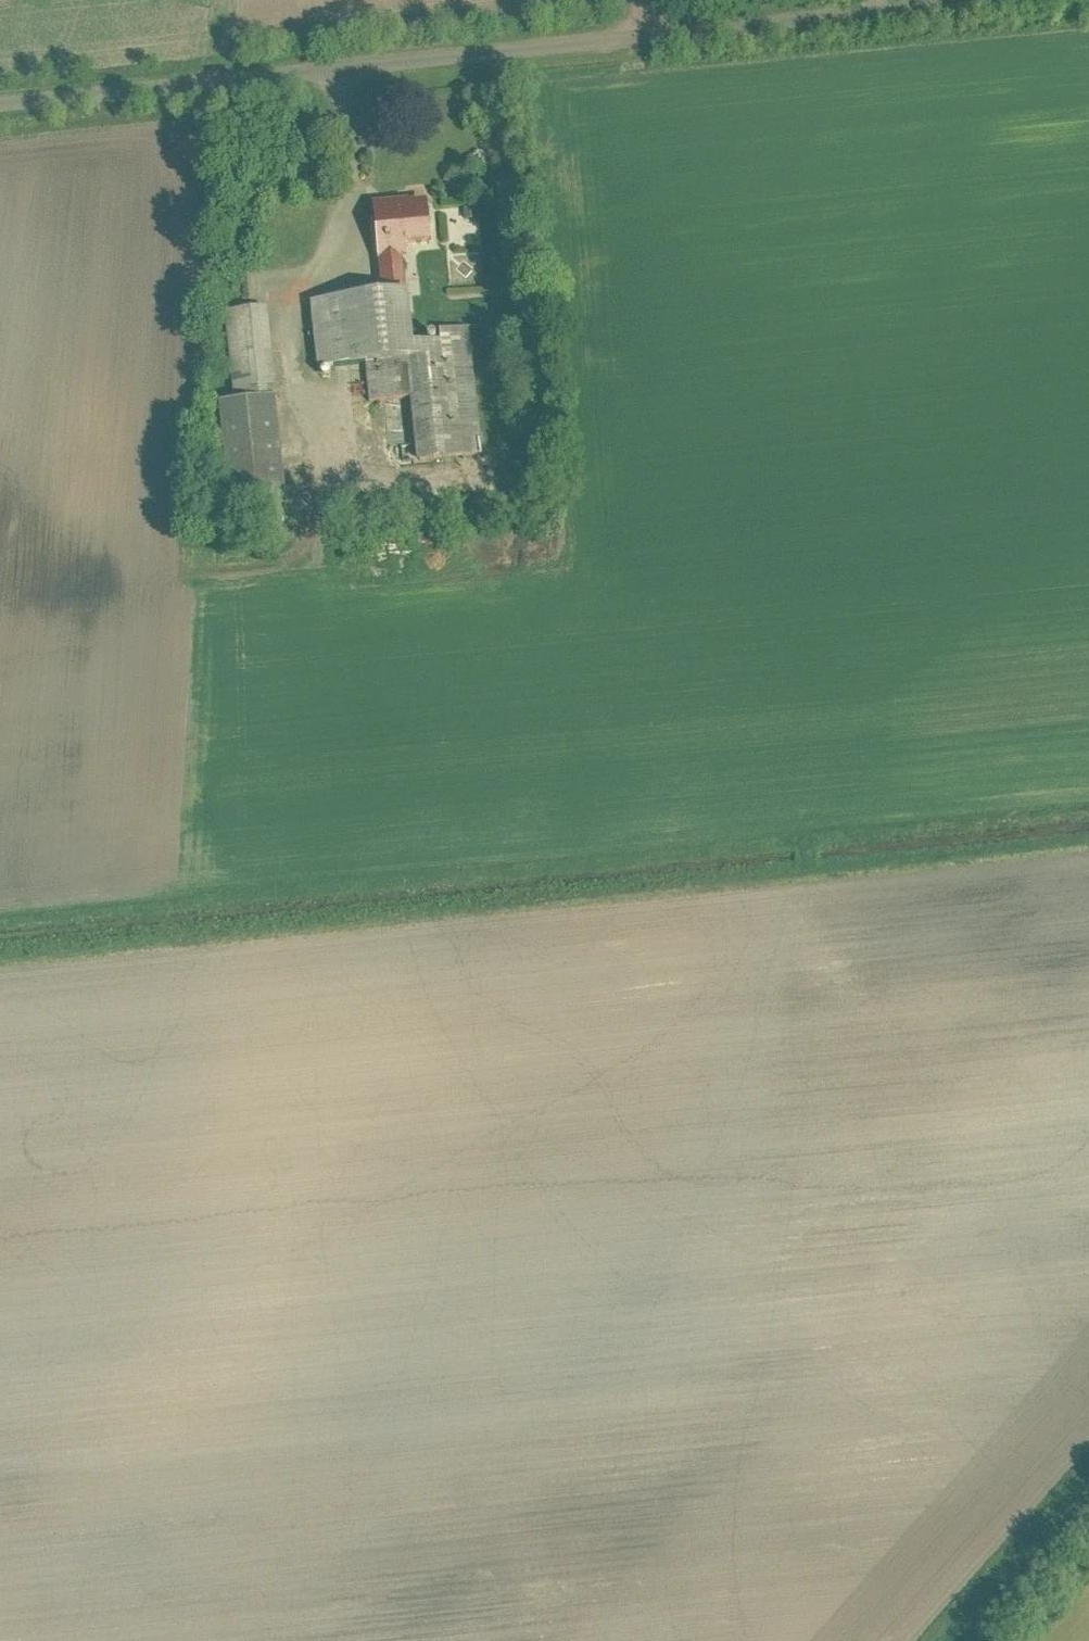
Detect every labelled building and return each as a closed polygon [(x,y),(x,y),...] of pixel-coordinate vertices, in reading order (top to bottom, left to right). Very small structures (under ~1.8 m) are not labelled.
[(408,197),(369,201),(378,295),(405,292),(402,258),(405,257),(404,243),(430,241),(426,198),(408,199),(408,197)] [(378,295),(310,302),(316,368),(365,363),(368,403),(407,399),(414,464),(483,457),(470,326),(439,329),(440,340),(410,343),(405,292),(378,295)] [(266,307),(223,312),(233,399),(273,395),(276,394),(266,307)] [(233,399),(216,401),(228,506),(285,499),(273,395),(233,399)]
